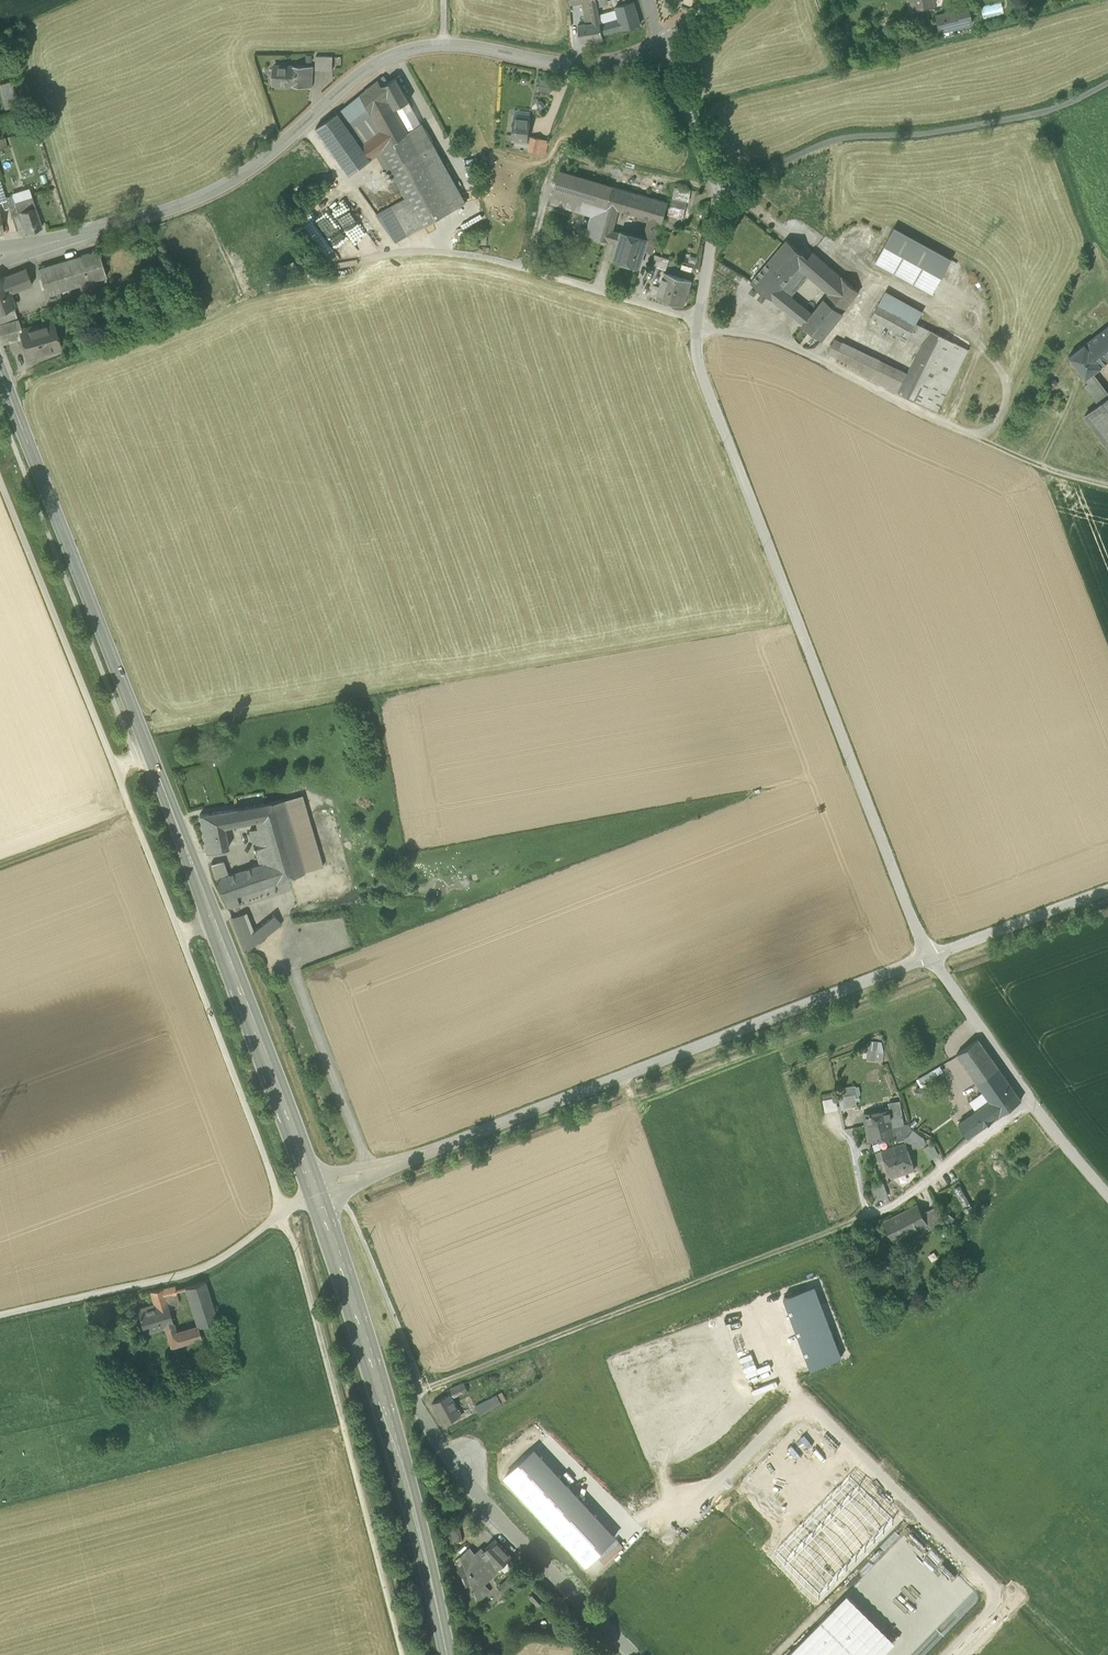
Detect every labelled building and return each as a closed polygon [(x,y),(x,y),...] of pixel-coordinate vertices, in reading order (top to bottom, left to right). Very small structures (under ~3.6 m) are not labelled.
[(596,0),(590,1),(593,23),(600,22),(598,8),(596,0)] [(914,9),(936,3),(935,0),(912,0),(914,9)] [(587,24),(593,23),(590,1),(584,2),(587,24)] [(616,7),(619,19),(622,29),(640,24),(634,2),(616,7)] [(959,9),(958,10),(936,15),(940,32),(962,27),(972,24),(969,13),(971,13),(969,5),(961,7),(962,9),(959,10),(959,9)] [(1001,14),(1001,6),(980,6),(981,14),(1001,14)] [(602,35),(622,29),(619,19),(601,24),(602,35)] [(603,39),(602,35),(601,24),(600,22),(593,23),(587,24),(578,25),(580,43),(603,39)] [(298,65),(311,65),(312,55),(298,55),(298,65)] [(315,70),(332,70),(333,57),(316,57),(315,70)] [(274,85),(312,88),(313,67),(275,65),(274,85)] [(379,80),(382,86),(389,82),(384,76),(379,80)] [(382,86),(395,109),(409,101),(409,100),(408,100),(397,79),(396,78),(389,82),(382,86)] [(539,92),(550,94),(553,82),(541,79),(539,92)] [(379,80),(361,94),(368,107),(381,131),(374,136),(384,150),(408,133),(395,109),(382,86),(379,80)] [(5,109),(19,105),(13,81),(0,84),(0,91),(5,109)] [(338,112),(346,125),(368,107),(361,94),(338,112)] [(422,124),(409,101),(395,109),(408,133),(422,124)] [(378,155),(368,140),(361,145),(346,125),(338,112),(316,128),(349,175),(378,155)] [(512,142),(528,143),(530,118),(515,117),(513,136),(512,141),(512,142)] [(408,133),(420,153),(434,145),(422,124),(408,133)] [(407,235),(452,211),(420,153),(408,133),(384,150),(378,155),(385,168),(391,170),(406,198),(391,206),(407,235)] [(374,136),(368,140),(378,155),(384,150),(374,136)] [(549,142),(542,140),(532,138),(528,152),(538,154),(545,156),(549,142)] [(434,145),(420,153),(452,211),(466,203),(434,145)] [(592,216),(603,219),(613,186),(561,171),(551,204),(592,216)] [(612,230),(618,209),(624,190),(613,186),(603,219),(604,219),(598,238),(609,241),(612,230)] [(671,203),(687,207),(691,189),(675,187),(671,203)] [(14,195),(16,202),(23,199),(32,196),(30,188),(13,194),(14,195)] [(618,209),(650,219),(662,222),(668,203),(624,190),(618,209)] [(7,197),(9,205),(15,203),(15,202),(16,202),(14,195),(7,197)] [(18,213),(20,213),(36,207),(32,196),(23,199),(16,202),(15,202),(15,203),(18,213)] [(18,213),(15,203),(9,205),(13,217),(19,215),(18,213)] [(687,207),(671,203),(666,225),(681,229),(687,207)] [(407,235),(391,206),(376,214),(396,241),(407,235)] [(42,226),(36,207),(20,213),(26,231),(42,226)] [(603,219),(592,216),(587,235),(598,238),(604,219),(603,219)] [(653,253),(662,222),(650,219),(645,238),(648,239),(645,251),(653,253)] [(876,262),(933,294),(952,260),(894,228),(876,262)] [(621,232),(612,230),(609,241),(617,244),(621,232)] [(613,259),(640,267),(645,251),(648,239),(645,238),(621,231),(621,232),(617,244),(613,259)] [(768,263),(789,279),(799,268),(807,258),(787,240),(768,263)] [(99,251),(82,256),(90,281),(107,276),(99,251)] [(807,258),(799,268),(809,277),(828,294),(816,309),(835,322),(859,292),(857,290),(813,251),(807,258)] [(670,258),(655,254),(650,266),(665,270),(670,258)] [(39,269),(47,295),(66,289),(90,281),(82,256),(39,269)] [(751,282),(772,299),(781,289),(789,279),(768,263),(751,282)] [(11,289),(12,292),(32,285),(26,268),(4,277),(9,290),(11,289)] [(791,298),(809,277),(799,268),(789,279),(781,289),(791,298)] [(657,298),(684,306),(692,281),(665,272),(657,298)] [(4,306),(12,303),(14,303),(9,290),(4,277),(0,278),(0,308),(4,306)] [(67,294),(66,289),(47,295),(49,300),(67,294)] [(772,299),(786,310),(794,300),(791,298),(781,289),(772,299)] [(879,303),(916,323),(922,312),(885,292),(879,303)] [(800,305),(794,300),(786,310),(792,315),(800,305)] [(18,319),(12,303),(4,306),(10,321),(18,319)] [(871,318),(908,338),(916,323),(879,303),(871,318)] [(804,324),(822,339),(835,322),(816,309),(811,315),(800,305),(792,315),(804,324)] [(10,321),(4,306),(0,308),(0,324),(10,321)] [(2,344),(23,337),(21,331),(22,331),(18,319),(10,321),(0,324),(0,339),(2,344)] [(23,337),(29,356),(30,356),(58,347),(50,322),(22,331),(21,331),(23,337)] [(908,338),(921,345),(929,330),(916,323),(908,338)] [(1090,339),(1096,347),(1095,348),(1096,349),(1095,350),(1097,353),(1096,354),(1104,364),(1107,361),(1107,326),(1090,339)] [(951,341),(929,330),(921,345),(906,374),(898,393),(919,404),(951,341)] [(828,354),(836,358),(843,343),(835,339),(828,354)] [(1069,356),(1085,378),(1093,373),(1104,364),(1096,354),(1097,353),(1095,350),(1096,349),(1095,348),(1096,347),(1090,339),(1069,356)] [(968,349),(951,341),(919,404),(936,412),(968,349)] [(864,372),(873,376),(881,362),(843,343),(836,358),(864,372)] [(906,374),(881,362),(873,376),(871,380),(898,393),(906,374)] [(862,375),(871,380),(873,376),(864,372),(862,375)] [(1099,405),(1107,398),(1107,392),(1093,373),(1085,378),(1089,383),(1085,386),(1099,405)] [(1107,446),(1107,398),(1099,405),(1085,416),(1107,446)] [(303,795),(284,800),(306,873),(324,867),(303,795)] [(256,820),(258,828),(264,826),(274,858),(268,862),(274,883),(306,873),(284,800),(259,805),(263,819),(256,820)] [(259,805),(237,809),(240,824),(256,820),(263,819),(259,805)] [(238,824),(240,824),(237,809),(200,815),(207,852),(218,850),(229,848),(225,827),(231,826),(232,828),(238,827),(238,824)] [(225,877),(220,858),(209,861),(212,877),(212,878),(214,881),(217,880),(228,909),(240,905),(237,896),(274,883),(268,862),(274,858),(264,826),(258,828),(250,831),(260,865),(225,877)] [(207,852),(209,861),(220,858),(218,850),(207,852)] [(245,953),(258,942),(251,933),(243,913),(232,918),(245,953)] [(251,933),(258,942),(282,924),(274,915),(251,933)] [(977,1082),(998,1067),(978,1038),(957,1053),(977,1082)] [(868,1040),(867,1048),(876,1049),(876,1051),(884,1052),(882,1041),(868,1040)] [(875,1060),(876,1051),(876,1049),(867,1048),(866,1059),(875,1060)] [(884,1052),(876,1051),(875,1060),(883,1061),(884,1052)] [(940,1065),(916,1079),(919,1085),(943,1071),(940,1065)] [(998,1067),(977,1082),(984,1092),(990,1101),(1000,1115),(1021,1099),(998,1067)] [(855,1093),(856,1095),(857,1095),(855,1085),(845,1087),(843,1095),(855,1093)] [(925,1086),(916,1086),(916,1095),(926,1095),(925,1086)] [(970,1101),(976,1110),(990,1101),(984,1092),(970,1101)] [(855,1093),(843,1095),(844,1099),(845,1107),(857,1106),(856,1095),(855,1093)] [(836,1096),(823,1099),(825,1111),(838,1109),(836,1096)] [(889,1102),(890,1109),(892,1119),(903,1117),(900,1100),(889,1102)] [(958,1123),(968,1137),(1000,1115),(990,1101),(976,1110),(958,1123)] [(864,1114),(866,1125),(873,1124),(874,1125),(880,1124),(881,1128),(893,1126),(893,1123),(892,1119),(890,1109),(864,1114)] [(908,1123),(893,1126),(895,1135),(897,1141),(904,1139),(913,1128),(908,1123)] [(876,1139),(895,1135),(893,1126),(881,1128),(880,1124),(874,1125),(873,1124),(866,1125),(869,1140),(876,1138),(876,1139)] [(905,1140),(905,1141),(908,1150),(912,1148),(922,1145),(926,1143),(924,1138),(919,1134),(913,1129),(909,1135),(909,1136),(907,1137),(904,1139),(905,1140)] [(914,1170),(908,1150),(905,1141),(905,1142),(876,1153),(879,1162),(885,1159),(891,1177),(914,1170)] [(940,1152),(933,1141),(923,1148),(930,1159),(940,1152)] [(871,1187),(876,1199),(888,1195),(884,1182),(871,1187)] [(954,1187),(958,1196),(965,1193),(960,1184),(954,1187)] [(969,1203),(965,1193),(958,1196),(963,1206),(969,1203)] [(887,1221),(895,1235),(917,1225),(915,1222),(924,1217),(923,1214),(920,1210),(916,1202),(907,1207),(908,1209),(887,1221)] [(975,1213),(971,1205),(964,1208),(968,1217),(975,1213)] [(908,1209),(907,1207),(883,1220),(893,1241),(927,1223),(924,1217),(915,1222),(917,1225),(895,1235),(887,1221),(908,1209)] [(927,1223),(930,1229),(944,1222),(937,1207),(923,1214),(924,1217),(927,1223)] [(955,1218),(949,1213),(944,1219),(950,1224),(955,1218)] [(874,1265),(877,1272),(888,1267),(885,1260),(874,1265)] [(199,1323),(200,1326),(218,1320),(205,1281),(185,1287),(197,1324),(199,1323)] [(815,1285),(784,1297),(811,1368),(842,1357),(815,1285)] [(166,1329),(171,1347),(184,1343),(180,1329),(176,1330),(167,1296),(177,1294),(175,1286),(150,1292),(153,1304),(151,1305),(158,1331),(166,1329)] [(137,1308),(144,1334),(158,1331),(151,1305),(137,1308)] [(197,1324),(180,1329),(184,1343),(203,1339),(200,1326),(199,1323),(197,1324)] [(464,1382),(451,1387),(455,1396),(468,1391),(464,1382)] [(462,1415),(456,1403),(451,1393),(433,1402),(444,1423),(462,1415)] [(498,1395),(490,1399),(494,1407),(502,1403),(498,1395)] [(481,1414),(494,1407),(490,1399),(477,1407),(481,1414)] [(534,1449),(505,1476),(586,1563),(615,1536),(534,1449)] [(894,1519),(850,1476),(776,1551),(820,1595),(894,1519)] [(745,1492),(730,1507),(739,1516),(755,1501),(745,1492)] [(447,1525),(451,1543),(462,1540),(458,1522),(447,1525)] [(471,1584),(478,1601),(490,1590),(483,1583),(502,1566),(508,1560),(511,1556),(495,1539),(484,1549),(482,1547),(478,1550),(479,1550),(476,1553),(470,1547),(460,1557),(463,1564),(471,1584)] [(512,1564),(508,1560),(502,1566),(506,1570),(512,1564)] [(471,1584),(463,1564),(457,1566),(465,1587),(471,1584)] [(499,1587),(503,1591),(515,1581),(511,1576),(499,1587)] [(538,1607),(541,1604),(532,1594),(528,1597),(538,1607)] [(833,1607),(872,1645),(862,1654),(881,1654),(895,1641),(847,1594),(833,1607)] [(872,1645),(833,1607),(786,1654),(862,1654),(872,1645)]
